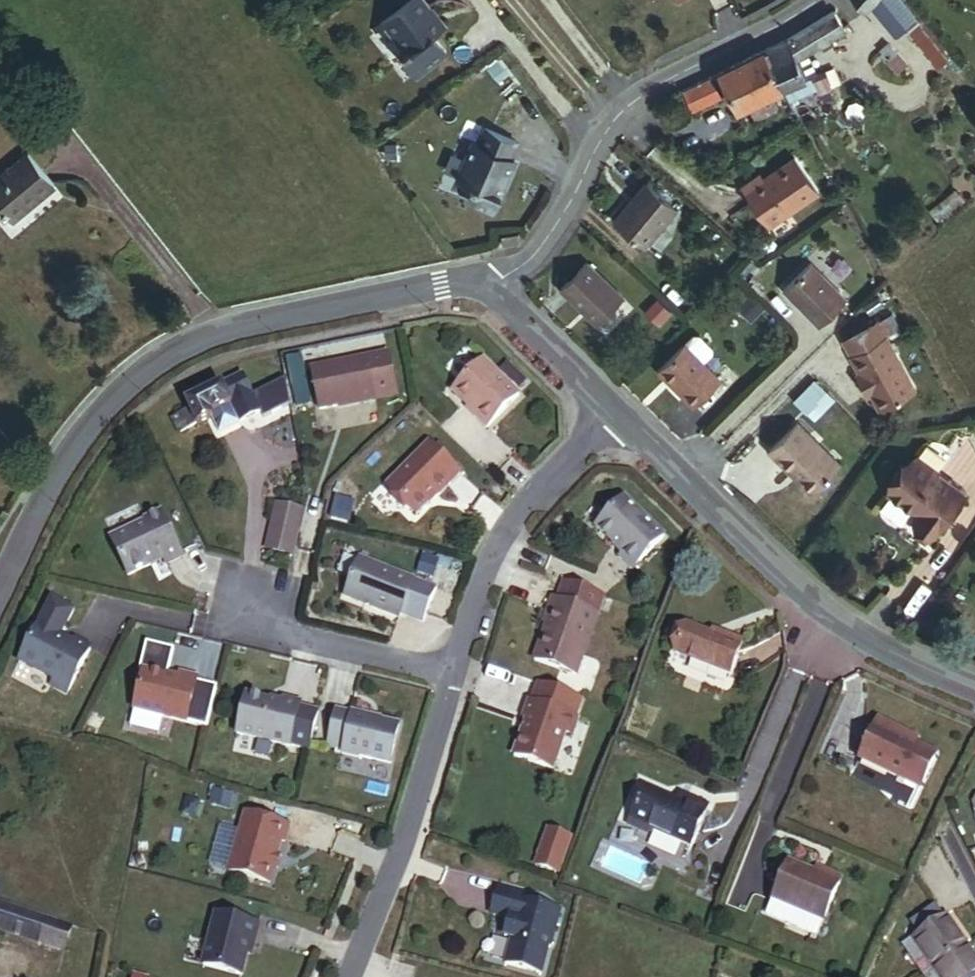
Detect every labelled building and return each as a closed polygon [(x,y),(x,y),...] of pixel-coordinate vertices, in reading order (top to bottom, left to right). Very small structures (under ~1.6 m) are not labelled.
[(443,27),(422,0),(409,0),(383,21),(407,54),(401,58),(415,75),(446,52),(433,35),(443,27)] [(878,0),(853,0),(864,13),(878,0)] [(899,0),(890,0),(880,8),(897,29),(903,26),(914,18),(899,0)] [(797,59),(845,31),(833,11),(788,39),(763,51),(783,89),(788,100),(815,90),(810,77),(805,79),(797,59)] [(926,33),(914,18),(903,26),(916,41),(926,33)] [(938,49),(926,33),(916,41),(929,57),(938,49)] [(887,61),(897,53),(888,43),(879,52),(887,61)] [(948,61),(938,49),(929,57),(938,69),(948,61)] [(783,89),(763,51),(719,73),(726,86),(729,93),(738,110),(747,106),(771,94),(783,89)] [(907,65),(897,53),(887,61),(884,64),(894,76),(907,65)] [(507,74),(498,62),(489,68),(497,81),(507,74)] [(718,91),(726,86),(719,73),(681,90),(684,94),(689,103),(693,110),(721,97),(718,91)] [(729,93),(726,86),(718,91),(721,97),(729,93)] [(689,103),(684,94),(672,101),(677,110),(689,103)] [(778,107),(771,94),(747,106),(754,118),(778,107)] [(507,177),(514,160),(509,157),(516,143),(484,128),(477,143),(472,142),(457,177),(475,186),(468,202),(493,213),(508,178),(507,177)] [(28,154),(0,176),(0,208),(11,221),(54,186),(28,154)] [(769,226),(818,192),(794,157),(763,179),(765,182),(746,195),(769,226)] [(746,195),(765,182),(763,179),(760,174),(741,187),(746,195)] [(644,248),(677,209),(645,183),(613,222),(644,248)] [(597,325),(623,298),(585,262),(560,289),(597,325)] [(847,300),(811,262),(784,287),(819,325),(847,300)] [(747,292),(738,309),(754,318),(763,300),(747,292)] [(881,338),(873,323),(845,339),(853,353),(881,338)] [(721,381),(704,364),(712,356),(713,349),(700,335),(693,335),(657,370),(695,408),(721,381)] [(915,391),(885,336),(881,338),(853,353),(850,355),(859,373),(855,375),(863,390),(868,387),(871,393),(880,410),(915,391)] [(397,396),(388,355),(310,372),(318,412),(397,396)] [(519,397),(483,362),(452,393),(476,416),(474,419),(486,431),(519,397)] [(261,414),(243,377),(185,406),(188,413),(172,421),(179,435),(196,427),(196,428),(213,420),(211,416),(231,406),(240,424),(261,414)] [(871,393),(868,387),(863,390),(866,396),(871,393)] [(302,405),(299,393),(287,396),(289,408),(302,405)] [(840,465),(796,422),(768,450),(811,493),(840,465)] [(438,499),(461,475),(429,445),(386,488),(416,517),(436,497),(438,499)] [(934,537),(965,495),(936,474),(938,471),(916,455),(888,494),(917,515),(916,517),(923,521),(920,526),(934,537)] [(632,572),(665,538),(624,500),(596,529),(623,555),(619,559),(632,572)] [(291,557),(302,512),(277,506),(266,551),(291,557)] [(183,558),(161,514),(145,522),(146,524),(110,541),(128,578),(163,561),(166,567),(183,558)] [(920,526),(923,521),(916,517),(913,521),(920,526)] [(423,625),(436,591),(359,561),(344,599),(399,621),(401,616),(423,625)] [(576,677),(604,597),(564,583),(557,601),(553,599),(544,625),(546,626),(533,662),(576,677)] [(66,696),(90,650),(74,642),(73,645),(38,627),(18,663),(54,681),(50,688),(66,696)] [(730,677),(742,643),(723,637),(722,642),(711,637),(685,627),(674,656),(730,677)] [(723,637),(713,633),(711,637),(722,642),(723,637)] [(185,724),(196,679),(179,675),(178,680),(143,672),(133,711),(185,724)] [(577,699),(583,701),(583,700),(539,684),(532,703),(529,702),(523,720),(526,721),(514,758),(553,771),(566,735),(573,737),(573,736),(570,735),(576,719),(578,720),(579,719),(577,718),(571,716),(577,699)] [(282,699),(281,705),(245,696),(236,735),(289,748),(300,703),(282,699)] [(571,716),(577,718),(583,701),(577,699),(571,716)] [(389,766),(399,727),(369,720),(370,718),(351,713),(350,715),(335,711),(325,753),(358,760),(359,759),(389,766)] [(302,733),(313,736),(316,724),(305,721),(302,733)] [(920,790),(936,755),(914,745),(902,739),(904,734),(877,721),(859,760),(920,790)] [(914,745),(916,739),(904,734),(902,739),(914,745)] [(694,846),(710,805),(690,797),(686,805),(679,803),(646,789),(631,827),(651,835),(653,830),(694,846)] [(686,805),(690,797),(683,794),(679,803),(686,805)] [(269,887),(279,844),(283,845),(287,827),(243,817),(227,877),(269,887)] [(550,830),(539,857),(563,866),(573,839),(550,830)] [(539,857),(536,866),(559,875),(563,866),(539,857)] [(815,938),(838,885),(813,874),(787,863),(764,917),(815,938)] [(840,879),(815,869),(813,874),(838,885),(840,879)] [(548,947),(556,912),(536,907),(535,910),(528,907),(530,899),(493,890),(487,916),(505,921),(501,939),(508,941),(502,966),(538,975),(545,946),(548,947)] [(64,952),(72,927),(0,904),(0,932),(64,952)] [(965,946),(944,916),(938,920),(929,908),(906,925),(914,937),(896,950),(915,976),(921,976),(965,946)] [(250,946),(254,947),(258,930),(216,919),(203,971),(228,976),(243,976),(250,946)] [(965,946),(921,976),(974,976),(974,960),(965,946)]
